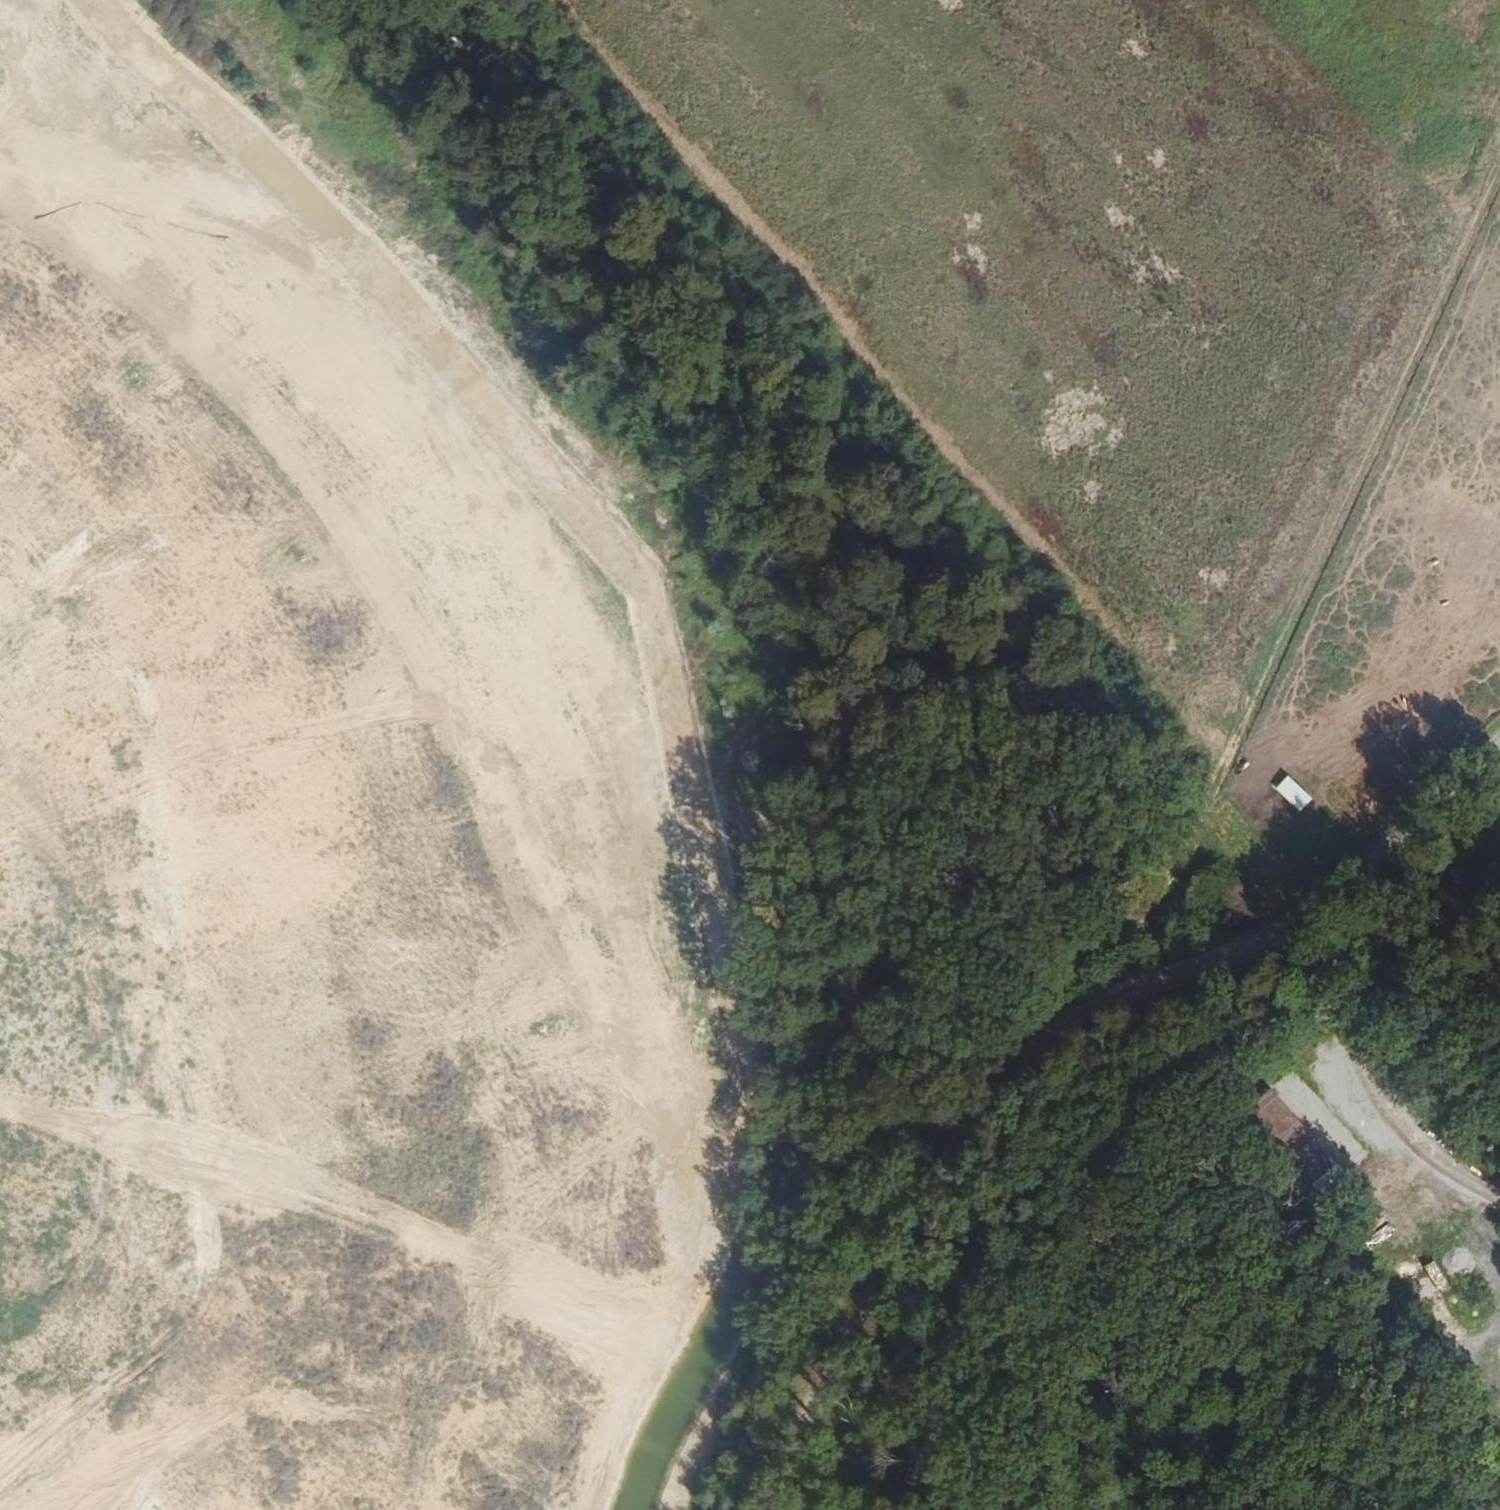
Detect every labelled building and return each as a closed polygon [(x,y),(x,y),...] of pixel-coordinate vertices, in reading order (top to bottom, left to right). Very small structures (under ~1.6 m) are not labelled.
[(1342,1185),(1279,1113),(1253,1136),(1316,1207),(1342,1185)]
